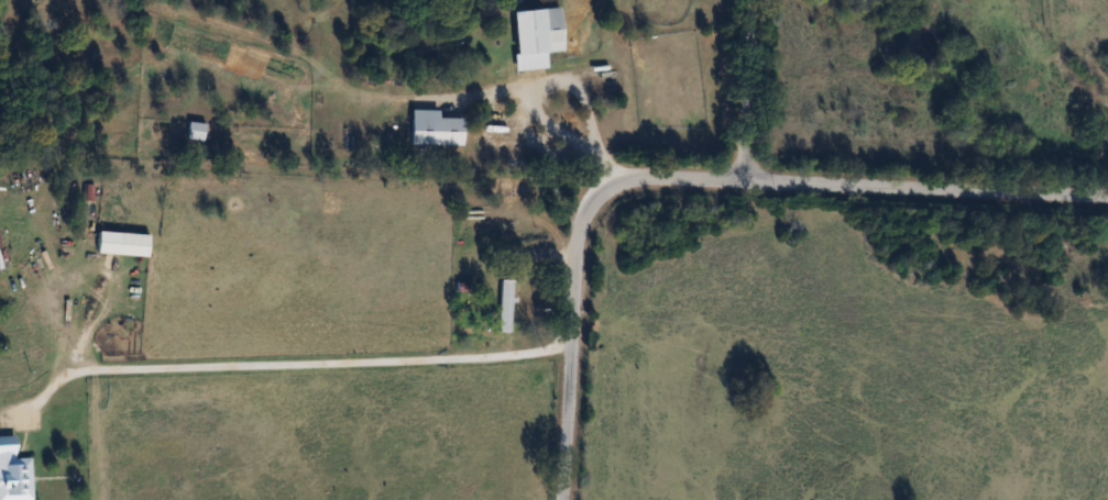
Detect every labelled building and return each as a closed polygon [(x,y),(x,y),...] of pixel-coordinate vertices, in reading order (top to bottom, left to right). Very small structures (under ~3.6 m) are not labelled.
[(563,52),(559,8),(511,13),(516,56),(563,52)] [(411,146),(462,146),(462,119),(438,119),(438,111),(411,111),(411,146)] [(205,124),(188,122),(187,138),(203,140),(205,124)] [(148,255),(148,233),(98,232),(97,254),(148,255)] [(499,333),(512,333),(512,279),(500,279),(499,333)] [(14,458),(13,435),(0,435),(0,499),(32,499),(31,458),(14,458)]
